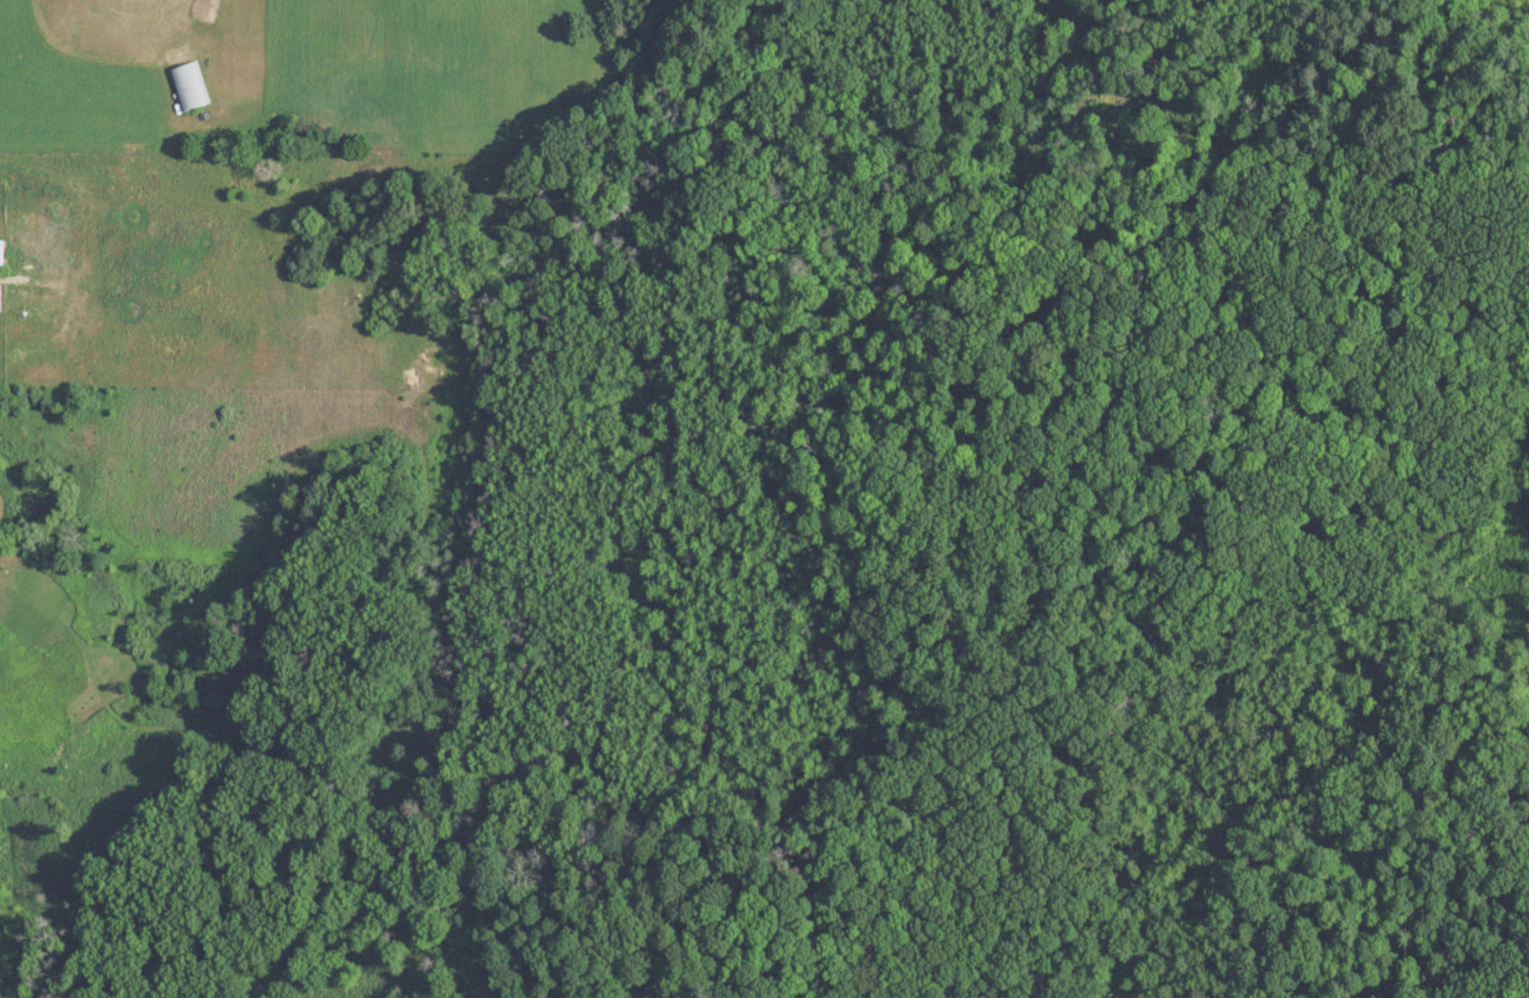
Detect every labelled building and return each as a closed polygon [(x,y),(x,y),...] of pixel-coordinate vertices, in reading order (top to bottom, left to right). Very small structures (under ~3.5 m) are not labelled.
[(195,62),(168,69),(179,112),(206,105),(195,62)]
